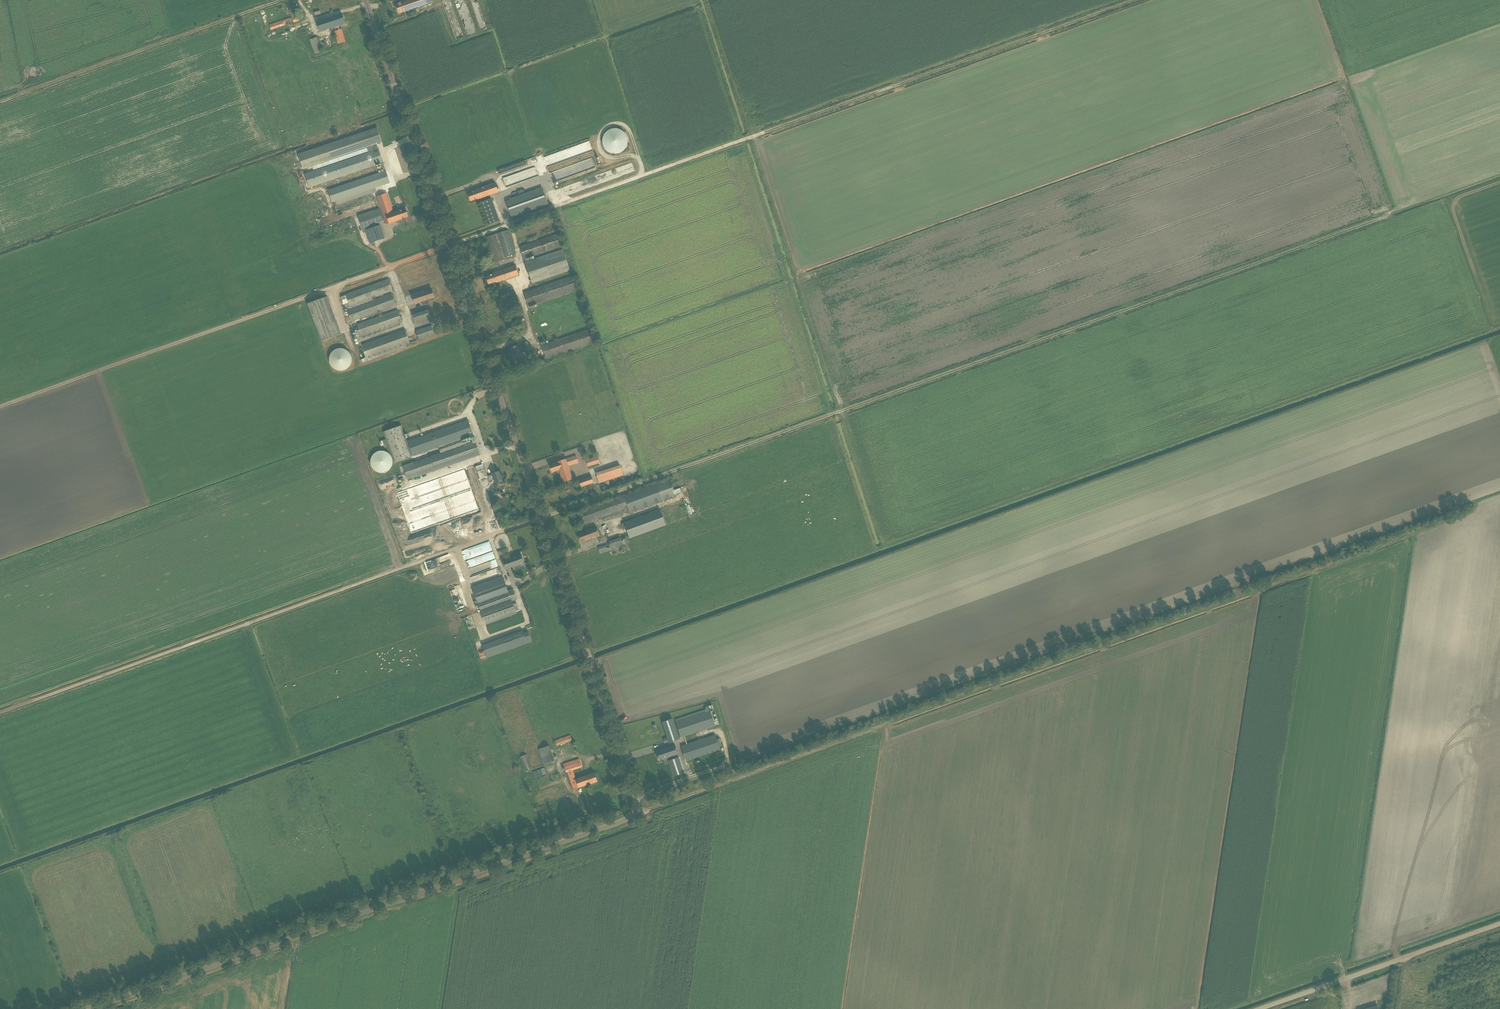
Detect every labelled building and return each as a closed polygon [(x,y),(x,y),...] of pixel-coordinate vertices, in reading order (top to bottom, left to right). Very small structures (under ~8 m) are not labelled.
[(427,4),(426,0),(409,0),(404,0),(405,1),(396,4),(399,13),(427,4)] [(342,14),(338,16),(317,22),(319,31),(334,27),(335,31),(334,31),(338,44),(341,43),(345,41),(341,29),(340,30),(338,25),(345,23),(342,14)] [(271,30),(299,21),(298,15),(269,24),(271,30)] [(317,37),(310,40),(315,54),(322,51),(317,37)] [(309,187),(378,164),(381,163),(384,172),(328,190),(332,202),(336,201),(337,205),(376,192),(375,188),(390,183),(386,171),(383,163),(383,162),(379,149),(378,149),(377,145),(382,143),(377,128),(298,154),(303,170),(312,167),(313,170),(369,151),(369,152),(305,174),(309,187)] [(605,151),(609,153),(613,154),(617,154),(621,152),(624,149),(626,145),(627,140),(626,136),(623,132),(620,130),(616,128),(611,129),(607,130),(604,132),(602,136),(601,140),(601,144),(602,147),(605,151)] [(498,170),(500,176),(527,166),(525,160),(498,170)] [(556,190),(559,199),(637,175),(633,161),(603,170),(604,175),(556,190)] [(529,170),(503,177),(505,186),(536,178),(535,174),(530,175),(529,170)] [(495,183),(480,188),(475,190),(475,191),(468,194),(471,201),(478,199),(483,198),(498,192),(495,183)] [(506,201),(512,217),(548,204),(542,188),(506,201)] [(381,208),(384,218),(385,220),(386,224),(389,223),(389,224),(401,219),(408,216),(406,209),(399,211),(398,211),(393,212),(387,193),(377,197),(381,208)] [(492,198),(480,203),(488,225),(500,221),(492,198)] [(374,242),(384,239),(379,225),(380,224),(379,222),(385,220),(384,218),(383,218),(379,208),(358,216),(363,230),(365,230),(370,244),(374,242)] [(508,230),(486,237),(494,263),(503,260),(502,257),(505,256),(515,253),(514,249),(508,230)] [(524,259),(562,246),(558,234),(520,246),(524,259)] [(525,235),(518,238),(521,245),(528,242),(525,235)] [(563,249),(525,262),(532,284),(570,271),(563,249)] [(496,283),(501,281),(519,275),(515,266),(493,273),(493,274),(486,277),(489,284),(496,282),(496,283)] [(529,307),(577,290),(572,276),(524,292),(529,307)] [(346,295),(341,297),(343,303),(343,305),(344,305),(346,306),(347,308),(348,310),(352,322),(378,312),(379,316),(357,324),(358,327),(356,328),(359,336),(361,335),(362,337),(402,322),(398,310),(383,315),(381,312),(396,306),(392,293),(377,299),(376,297),(393,291),(389,279),(386,280),(383,281),(347,294),(346,295)] [(501,298),(512,294),(510,287),(498,291),(501,298)] [(415,304),(420,302),(435,297),(432,290),(425,292),(424,291),(412,295),(415,304)] [(321,342),(341,334),(328,297),(308,304),(321,342)] [(416,324),(431,319),(428,309),(413,314),(416,324)] [(419,340),(435,335),(431,326),(416,331),(419,340)] [(364,359),(361,360),(362,363),(365,361),(365,362),(367,362),(368,362),(407,347),(406,345),(410,343),(405,329),(361,345),(362,345),(366,357),(364,358),(364,359)] [(541,345),(546,359),(595,343),(590,329),(541,345)] [(519,349),(518,345),(510,348),(514,360),(522,358),(520,353),(525,351),(526,352),(530,351),(527,342),(523,344),(524,347),(519,349)] [(351,369),(349,348),(331,350),(332,370),(351,369)] [(408,440),(413,457),(439,448),(441,453),(414,462),(403,466),(408,480),(448,466),(452,464),(480,454),(468,420),(463,421),(408,440)] [(386,439),(380,442),(381,446),(387,444),(394,463),(412,456),(413,456),(405,435),(402,426),(383,432),(386,439)] [(392,465),(393,462),(392,459),(391,456),(390,454),(387,452),(385,451),(382,451),(379,451),(376,452),(374,454),(372,456),(371,459),(371,462),(371,465),(372,467),(374,470),(376,472),(379,473),(382,473),(385,473),(387,472),(390,470),(391,467),(392,465)] [(563,482),(568,481),(573,479),(569,466),(578,463),(576,455),(556,462),(557,463),(550,465),(552,472),(559,470),(563,482)] [(597,456),(586,460),(588,467),(589,467),(589,468),(592,467),(591,466),(600,463),(597,456)] [(620,465),(596,473),(599,483),(624,475),(623,475),(620,466),(620,465)] [(402,491),(397,493),(411,534),(459,517),(478,510),(464,470),(402,491)] [(495,483),(498,483),(503,481),(499,471),(492,474),(492,475),(488,476),(489,481),(494,479),(495,483)] [(594,483),(591,476),(578,480),(581,487),(594,483)] [(586,509),(581,511),(582,515),(585,523),(590,522),(610,514),(616,512),(623,510),(625,509),(626,509),(628,514),(630,513),(673,497),(675,497),(672,491),(674,490),(672,485),(670,485),(668,480),(667,480),(586,509)] [(624,522),(624,523),(621,524),(623,529),(626,528),(630,539),(666,525),(660,509),(624,522)] [(597,527),(582,532),(577,534),(581,543),(600,536),(597,527)] [(625,536),(609,541),(610,544),(598,547),(600,553),(628,546),(625,536)] [(471,566),(495,559),(490,541),(468,548),(471,558),(469,558),(471,566)] [(521,554),(517,556),(502,561),(506,570),(520,565),(524,563),(521,554)] [(503,576),(472,587),(486,625),(516,614),(512,602),(517,600),(513,588),(508,590),(503,576)] [(523,630),(483,645),(487,658),(532,642),(528,631),(524,633),(523,630)] [(681,736),(716,726),(710,705),(705,707),(706,710),(676,718),(681,736)] [(673,718),(662,722),(667,738),(663,739),(664,743),(668,742),(669,742),(680,739),(679,737),(673,718)] [(572,741),(570,735),(555,741),(557,747),(572,741)] [(686,760),(721,750),(716,735),(681,745),(686,760)] [(544,765),(555,761),(550,745),(539,749),(544,765)] [(675,745),(661,750),(656,751),(659,760),(664,759),(678,754),(675,745)] [(532,769),(527,754),(520,757),(526,771),(532,769)] [(679,757),(668,760),(674,776),(684,773),(684,772),(679,757)] [(595,773),(590,774),(576,779),(573,770),(582,767),(579,758),(563,764),(567,773),(567,772),(574,790),(593,783),(598,781),(595,773)] [(548,776),(554,774),(550,764),(540,769),(541,772),(546,770),(548,776)]
